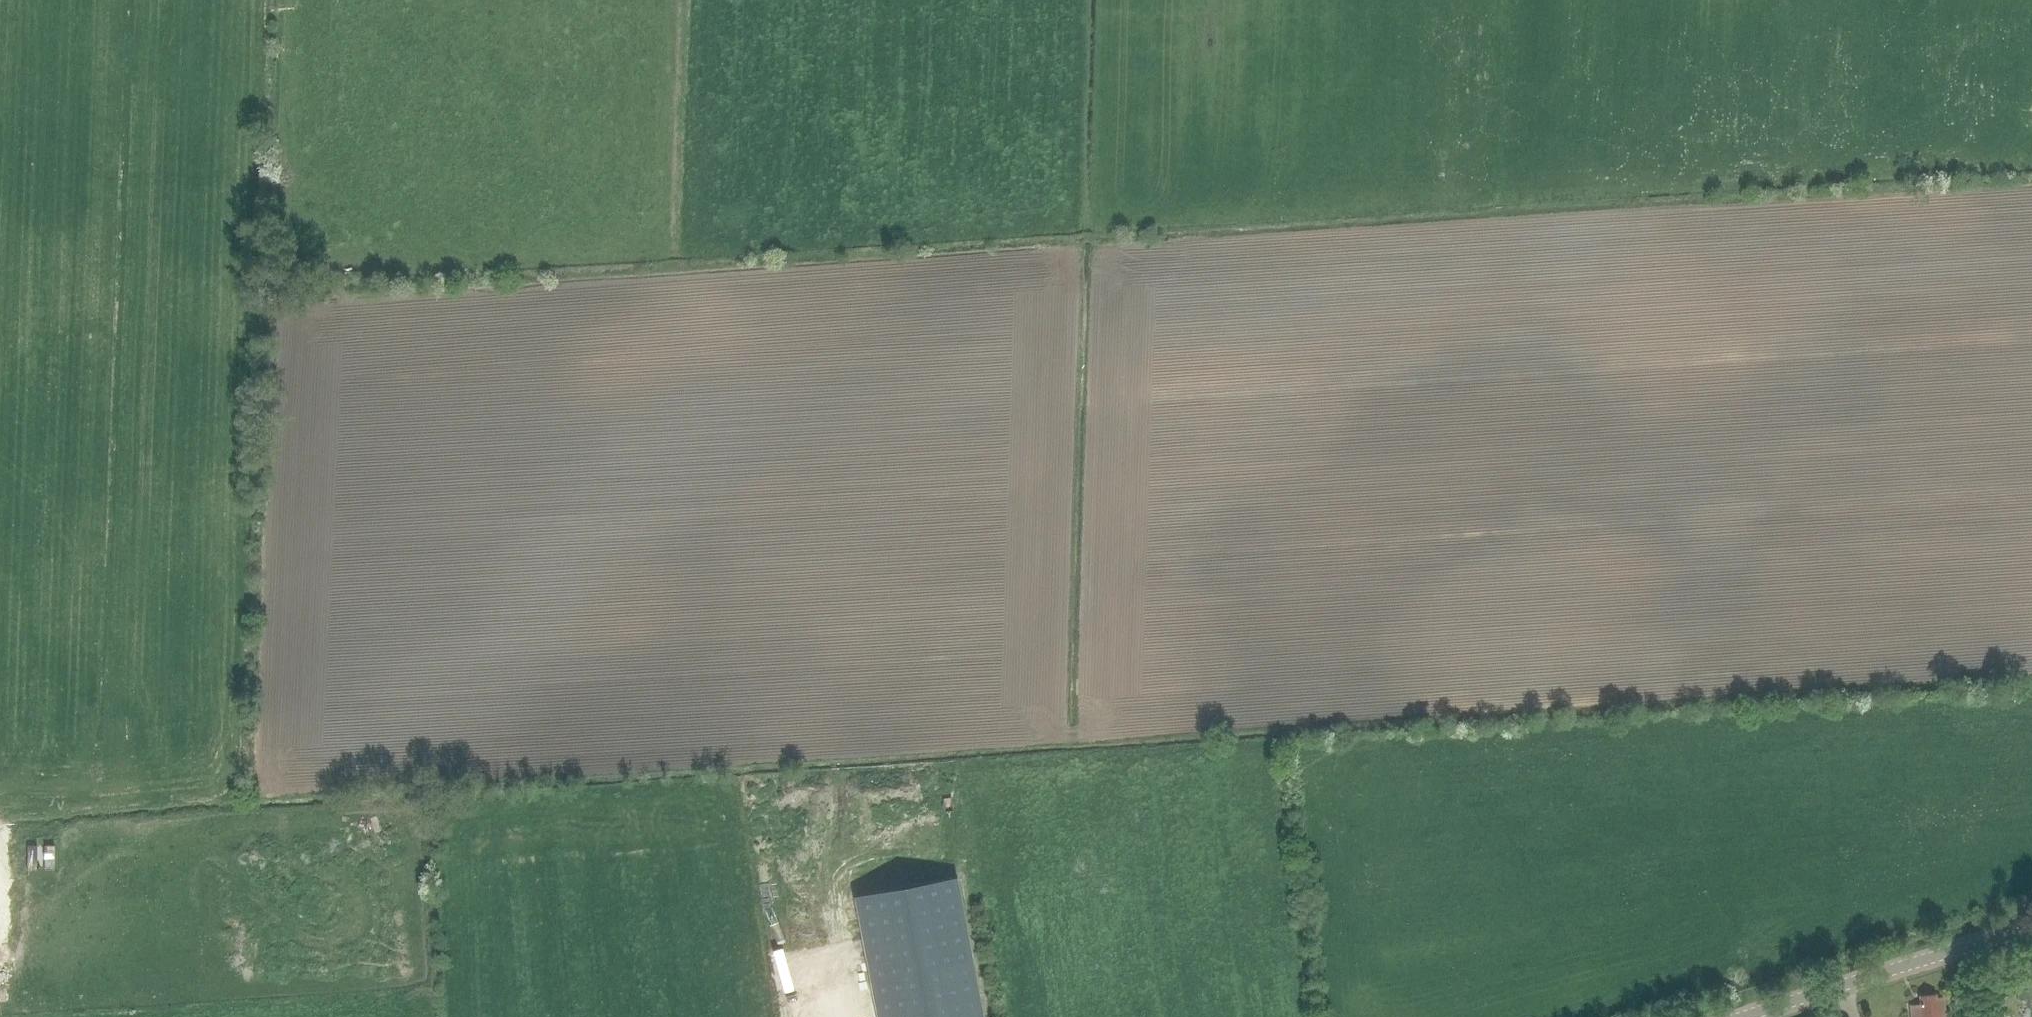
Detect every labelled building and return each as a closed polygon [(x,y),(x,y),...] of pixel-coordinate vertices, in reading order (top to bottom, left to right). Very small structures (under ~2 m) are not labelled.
[(877,1016),(984,1016),(957,877),(855,896),(877,1016)] [(863,965),(828,971),(836,1016),(872,1016),(863,965)] [(1943,997),(1936,998),(1936,995),(1920,996),(1921,1005),(1910,1006),(1911,1016),(1945,1016),(1943,997)] [(817,1008),(789,1012),(790,1016),(818,1016),(817,1008)]
